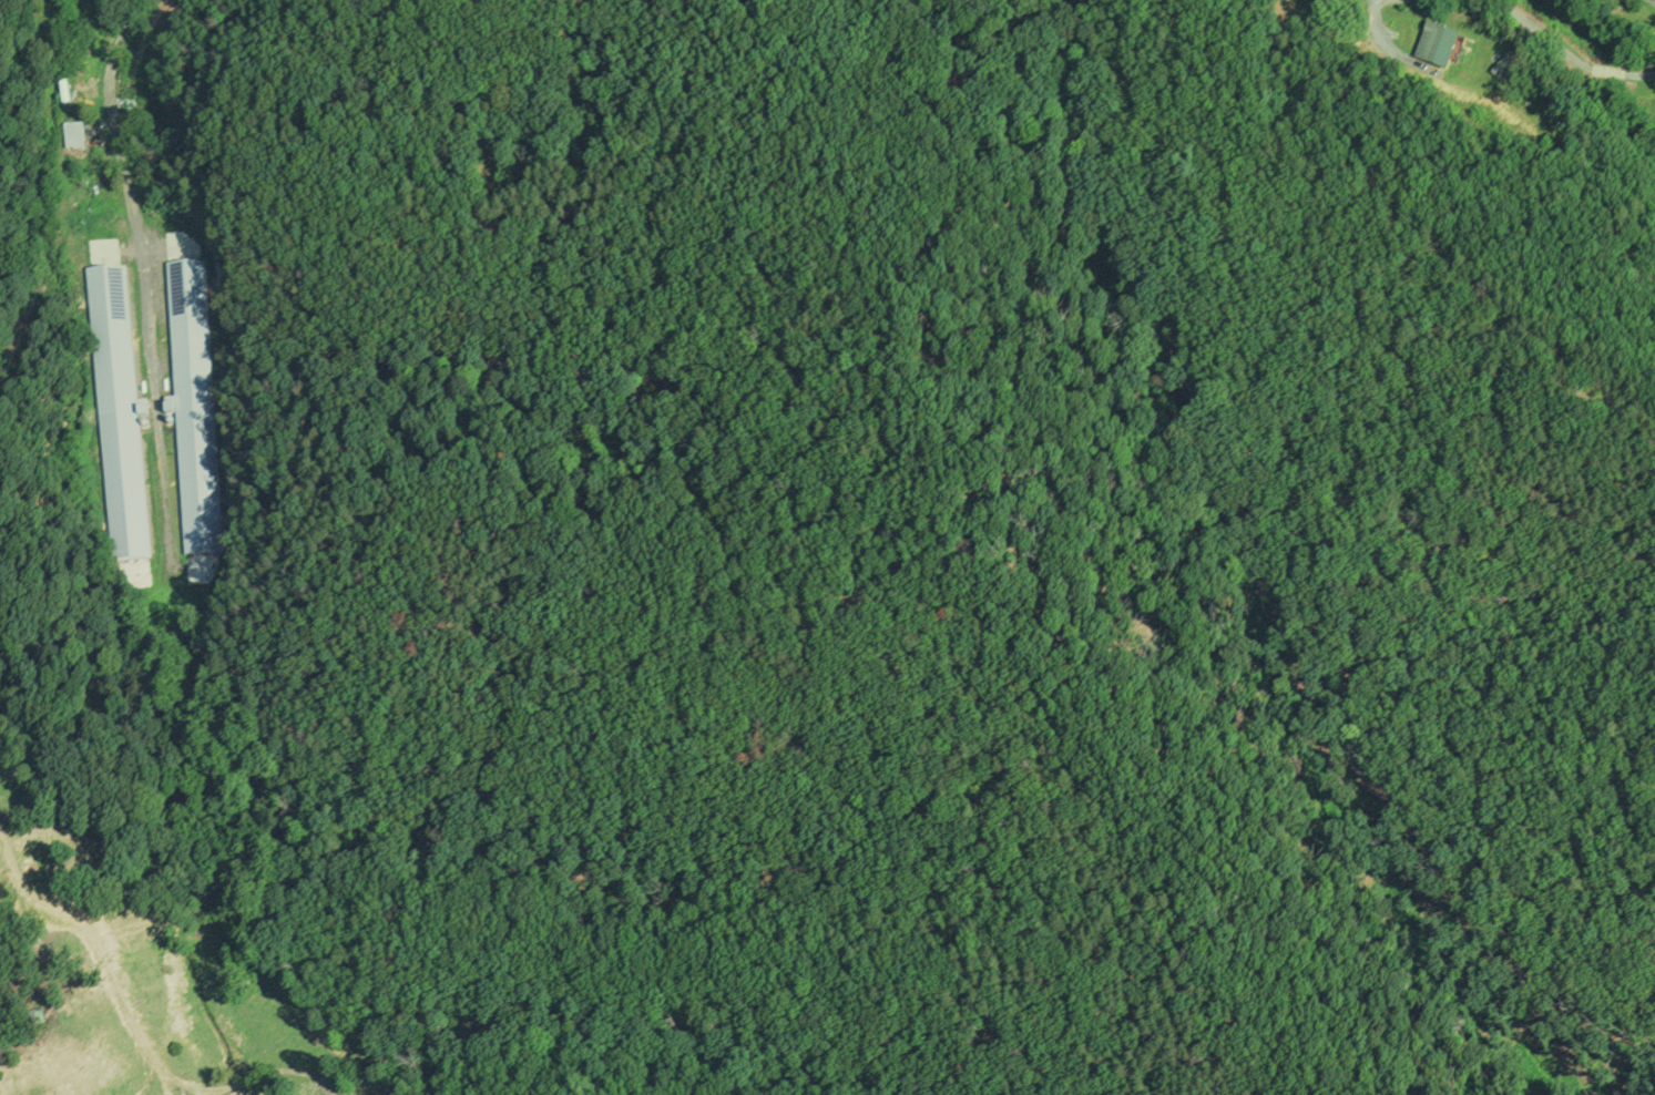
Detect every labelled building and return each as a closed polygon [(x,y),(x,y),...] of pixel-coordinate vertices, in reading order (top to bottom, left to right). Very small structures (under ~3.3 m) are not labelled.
[(1414,57),(1446,68),(1458,33),(1426,21),(1414,57)] [(82,146),(82,123),(64,123),(64,146),(82,146)] [(167,261),(182,554),(220,552),(206,259),(167,261)] [(108,561),(148,558),(138,411),(135,411),(125,265),(88,268),(108,561)]
